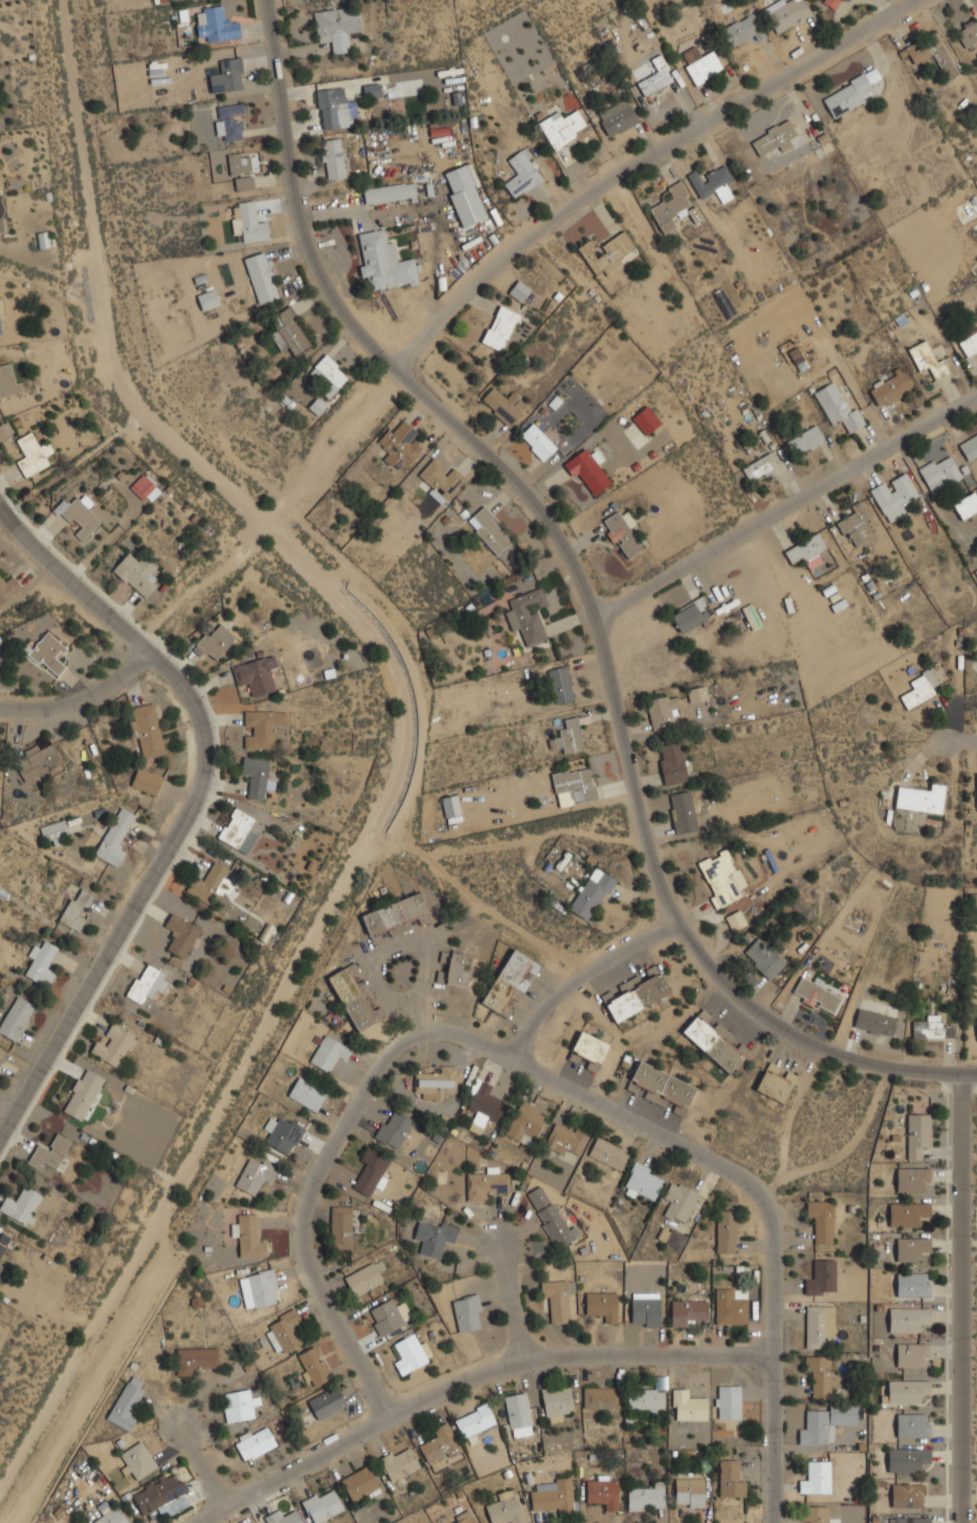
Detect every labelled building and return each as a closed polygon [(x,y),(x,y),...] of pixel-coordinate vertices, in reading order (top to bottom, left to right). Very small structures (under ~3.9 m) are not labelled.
[(778,34),(813,14),(805,0),(789,0),(766,14),(778,34)] [(835,9),(840,0),(824,0),(823,2),(835,9)] [(241,19),(226,20),(225,6),(197,8),(200,41),(242,38),(241,19)] [(362,38),(360,6),(315,10),(318,42),(331,41),(332,53),(352,51),(351,39),(362,38)] [(719,29),(728,48),(754,36),(757,41),(766,37),(755,12),(719,29)] [(965,48),(976,43),(976,19),(957,28),(965,48)] [(913,66),(935,55),(947,80),(958,75),(937,32),(904,48),(913,66)] [(685,69),(700,87),(724,66),(709,48),(685,69)] [(653,58),(658,72),(638,79),(642,94),(673,84),(663,55),(653,58)] [(242,58),(220,60),(221,71),(211,72),(212,92),(245,89),(242,58)] [(880,95),(873,83),(882,78),(876,67),(822,95),(834,118),(880,95)] [(365,98),(382,96),(380,83),(363,85),(365,98)] [(318,89),(322,129),(357,126),(354,98),(345,99),(344,87),(318,89)] [(597,114),(611,138),(641,120),(626,96),(597,114)] [(218,140),(244,140),(243,104),(217,105),(218,140)] [(554,149),(589,127),(578,109),(564,118),(559,110),(538,123),(554,149)] [(429,123),(430,137),(451,134),(449,120),(429,123)] [(779,146),(782,151),(794,146),(790,137),(797,134),(791,120),(752,138),(760,155),(779,146)] [(347,176),(341,137),(321,140),(327,179),(347,176)] [(515,199),(547,177),(526,147),(508,159),(518,173),(504,183),(515,199)] [(231,174),(262,172),(260,151),(229,153),(231,174)] [(467,164),(446,172),(454,192),(450,194),(462,228),(487,219),(467,164)] [(701,199),(717,192),(722,202),(733,196),(727,185),(735,181),(726,164),(701,177),(697,170),(688,174),(701,199)] [(236,190),(254,190),(253,176),(236,176),(236,190)] [(663,234),(678,227),(673,217),(694,207),(682,181),(668,187),(673,197),(650,208),(663,234)] [(366,204),(417,200),(415,182),(364,187),(366,204)] [(234,242),(269,240),(268,219),(256,220),(255,201),(232,202),(234,242)] [(374,290),(419,284),(415,257),(397,260),(394,238),(385,239),(384,229),(357,233),(364,279),(372,278),(374,290)] [(596,275),(604,269),(608,275),(639,254),(624,231),(602,245),(606,252),(601,256),(590,239),(578,247),(596,275)] [(259,304),(281,298),(268,251),(245,257),(259,304)] [(509,292),(522,302),(532,289),(519,279),(509,292)] [(197,295),(203,311),(221,304),(215,288),(197,295)] [(521,314),(501,303),(482,341),(502,352),(521,314)] [(313,344),(289,306),(271,317),(278,329),(271,333),(282,350),(289,345),(295,356),(313,344)] [(976,353),(976,330),(958,342),(969,358),(976,353)] [(920,371),(929,367),(935,380),(951,372),(944,356),(935,360),(926,340),(909,348),(920,371)] [(799,371),(807,367),(796,347),(789,351),(799,371)] [(323,392),(329,398),(351,377),(327,353),(312,369),(329,386),(323,392)] [(22,392),(14,361),(0,364),(0,398),(22,392)] [(915,387),(903,368),(868,388),(880,407),(915,387)] [(858,407),(849,411),(835,381),(815,391),(830,425),(843,419),(849,432),(866,424),(858,407)] [(506,399),(495,387),(482,399),(507,428),(522,414),(515,406),(521,400),(513,392),(506,399)] [(326,405),(317,397),(308,407),(317,415),(326,405)] [(663,423),(648,405),(632,418),(647,436),(663,423)] [(418,433),(403,418),(380,442),(390,452),(384,458),(399,473),(421,451),(410,440),(418,433)] [(519,436),(544,461),(558,447),(533,422),(519,436)] [(787,440),(795,457),(827,441),(818,424),(787,440)] [(50,465),(45,454),(54,451),(50,441),(40,446),(33,432),(16,439),(25,458),(17,461),(25,477),(50,465)] [(968,461),(976,456),(976,435),(959,444),(968,461)] [(595,495),(613,482),(588,446),(563,463),(576,482),(583,477),(595,495)] [(750,483),(780,469),(773,453),(743,466),(750,483)] [(933,494),(964,476),(954,459),(945,465),(940,456),(918,468),(933,494)] [(428,491),(443,504),(467,478),(452,464),(446,470),(434,458),(419,474),(432,487),(428,491)] [(887,523),(907,514),(902,503),(919,495),(908,471),(871,488),(887,523)] [(161,491),(144,473),(130,486),(148,504),(161,491)] [(976,512),(976,493),(975,490),(952,503),(962,520),(976,512)] [(102,521),(89,509),(95,503),(83,492),(74,502),(66,496),(52,511),(67,525),(73,518),(82,526),(75,534),(83,541),(102,521)] [(858,524),(870,519),(862,501),(852,505),(856,513),(840,521),(852,548),(866,542),(858,524)] [(496,555),(514,542),(484,506),(467,520),(496,555)] [(644,550),(627,517),(624,518),(620,510),(602,520),(624,561),(644,550)] [(828,548),(819,532),(785,551),(794,567),(828,548)] [(160,582),(151,574),(158,567),(143,553),(136,561),(128,553),(112,570),(144,599),(160,582)] [(510,598),(514,609),(506,611),(513,632),(524,628),(529,646),(549,639),(538,608),(548,604),(542,587),(510,598)] [(671,613),(681,633),(715,616),(705,596),(671,613)] [(193,650),(203,657),(208,652),(218,659),(237,635),(217,620),(193,650)] [(56,678),(69,663),(61,657),(69,647),(48,630),(28,654),(56,678)] [(232,665),(238,687),(249,684),(252,696),(273,691),(268,668),(276,666),(274,655),(232,665)] [(575,700),(568,665),(549,669),(556,704),(575,700)] [(933,686),(942,682),(936,667),(910,678),(915,689),(901,695),(907,709),(937,697),(933,686)] [(709,700),(707,685),(688,688),(691,703),(709,700)] [(653,730),(673,727),(671,716),(681,714),(677,693),(647,699),(653,730)] [(133,707),(136,719),(128,721),(132,738),(141,737),(145,759),(165,755),(156,703),(133,707)] [(245,749),(276,749),(277,724),(287,724),(287,711),(245,710),(245,726),(254,726),(254,736),(245,736),(245,749)] [(585,749),(577,716),(565,719),(567,728),(559,730),(561,737),(554,739),(556,747),(563,746),(565,754),(585,749)] [(25,782),(63,765),(52,740),(14,758),(25,782)] [(689,781),(682,741),(657,746),(664,785),(689,781)] [(267,780),(270,759),(244,756),(241,776),(251,777),(248,799),(263,800),(264,790),(275,791),(276,781),(267,780)] [(552,773),(559,807),(598,800),(591,765),(552,773)] [(156,796),(163,777),(138,767),(131,786),(156,796)] [(944,814),(948,784),(930,782),(929,791),(898,787),(896,808),(944,814)] [(676,834),(700,829),(693,790),(668,794),(676,834)] [(447,818),(462,814),(457,794),(442,798),(447,818)] [(95,855),(118,867),(127,850),(120,846),(137,814),(121,805),(95,855)] [(245,849),(253,814),(229,808),(221,843),(245,849)] [(72,832),(60,817),(43,831),(55,846),(72,832)] [(698,861),(718,908),(745,897),(725,850),(698,861)] [(211,904),(229,867),(215,860),(205,880),(195,875),(187,892),(211,904)] [(570,910),(592,922),(616,879),(594,866),(570,910)] [(59,921),(79,932),(90,912),(87,910),(96,895),(79,886),(59,921)] [(362,913),(369,934),(429,914),(421,893),(362,913)] [(726,916),(734,933),(749,926),(741,909),(726,916)] [(165,950),(187,959),(202,926),(171,913),(164,930),(173,934),(165,950)] [(770,980),(787,964),(760,937),(743,954),(770,980)] [(49,987),(57,970),(50,966),(59,946),(45,940),(41,948),(37,946),(24,975),(49,987)] [(481,1003),(501,1014),(527,970),(535,975),(541,964),(514,948),(481,1003)] [(445,984),(467,988),(474,955),(452,951),(445,984)] [(126,995),(144,1006),(154,990),(161,995),(172,977),(146,961),(126,995)] [(672,996),(658,964),(647,969),(651,977),(642,981),(639,975),(618,985),(622,994),(606,1001),(615,1021),(672,996)] [(357,1032),(377,1021),(349,966),(329,976),(357,1032)] [(833,1015),(842,998),(820,987),(822,985),(803,975),(793,995),(833,1015)] [(37,1006),(18,995),(0,1024),(0,1033),(15,1042),(37,1006)] [(898,1017),(860,1006),(854,1027),(893,1038),(898,1017)] [(744,1058),(724,1039),(731,1033),(718,1021),(713,1028),(698,1015),(683,1031),(729,1074),(744,1058)] [(943,1015),(924,1015),(924,1021),(914,1021),(913,1038),(955,1039),(955,1024),(943,1024),(943,1015)] [(90,1052),(118,1068),(138,1035),(113,1020),(105,1034),(111,1037),(106,1045),(98,1040),(90,1052)] [(587,1070),(599,1073),(608,1040),(579,1032),(573,1053),(591,1058),(587,1070)] [(352,1049),(326,1033),(309,1061),(328,1072),(338,1055),(346,1060),(352,1049)] [(698,1087),(641,1060),(630,1081),(687,1109),(698,1087)] [(785,1104),(794,1084),(773,1075),(777,1065),(769,1062),(756,1091),(785,1104)] [(445,1100),(445,1092),(456,1092),(456,1066),(416,1066),(416,1100),(445,1100)] [(105,1078),(84,1067),(62,1110),(84,1121),(105,1078)] [(288,1097),(317,1112),(329,1091),(299,1075),(288,1097)] [(496,1122),(505,1101),(490,1094),(494,1085),(478,1078),(465,1106),(477,1112),(470,1129),(481,1134),(488,1119),(496,1122)] [(534,1146),(547,1110),(520,1100),(507,1136),(534,1146)] [(374,1135),(396,1150),(416,1120),(395,1105),(374,1135)] [(931,1113),(908,1113),(908,1159),(922,1159),(922,1148),(931,1148),(931,1113)] [(305,1127),(279,1114),(265,1143),(291,1156),(305,1127)] [(579,1158),(591,1132),(577,1125),(573,1132),(555,1124),(546,1143),(579,1158)] [(41,1169),(44,1162),(59,1169),(72,1139),(56,1132),(49,1149),(37,1144),(28,1164),(41,1169)] [(631,1152),(598,1136),(589,1155),(621,1171),(631,1152)] [(391,1159),(368,1146),(358,1164),(365,1168),(354,1188),(369,1196),(375,1186),(381,1189),(388,1177),(382,1174),(391,1159)] [(262,1178),(272,1183),(280,1167),(252,1153),(236,1186),(254,1195),(262,1178)] [(623,1189),(654,1203),(666,1175),(636,1161),(623,1189)] [(922,1191),(922,1181),(932,1181),(932,1166),(898,1166),(898,1191),(922,1191)] [(469,1173),(468,1201),(486,1201),(487,1192),(509,1192),(509,1172),(491,1171),(491,1173),(469,1173)] [(672,1205),(667,1216),(685,1225),(701,1193),(673,1179),(662,1200),(672,1205)] [(535,1210),(550,1203),(542,1185),(527,1193),(535,1210)] [(41,1193),(24,1186),(18,1199),(6,1194),(0,1209),(0,1211),(28,1224),(41,1193)] [(835,1200),(808,1200),(808,1220),(816,1220),(816,1244),(835,1244),(835,1200)] [(557,1249),(576,1238),(554,1202),(535,1213),(557,1249)] [(922,1226),(922,1215),(932,1215),(932,1202),(890,1202),(890,1226),(922,1226)] [(332,1205),(332,1249),(352,1249),(352,1205),(332,1205)] [(718,1256),(738,1256),(738,1210),(718,1210),(718,1256)] [(257,1214),(239,1214),(239,1224),(232,1224),(233,1237),(239,1237),(239,1257),(266,1257),(266,1236),(257,1236),(257,1214)] [(441,1259),(445,1241),(455,1243),(458,1228),(419,1219),(415,1240),(423,1242),(420,1254),(441,1259)] [(687,1234),(665,1224),(657,1238),(679,1249),(687,1234)] [(932,1237),(897,1237),(897,1261),(922,1261),(922,1251),(932,1251),(932,1237)] [(11,1248),(0,1243),(0,1271),(11,1248)] [(806,1295),(836,1295),(836,1259),(816,1259),(816,1277),(806,1277),(806,1295)] [(354,1296),(384,1284),(376,1263),(346,1275),(354,1296)] [(275,1269),(249,1273),(254,1307),(280,1303),(275,1269)] [(898,1272),(898,1297),(932,1297),(932,1272),(898,1272)] [(570,1323),(569,1279),(542,1280),(542,1298),(551,1298),(552,1324),(570,1323)] [(748,1325),(748,1288),(716,1288),(716,1325),(748,1325)] [(619,1292),(586,1292),(586,1314),(608,1314),(608,1324),(619,1324),(619,1292)] [(671,1326),(698,1327),(699,1318),(709,1318),(709,1300),(699,1300),(699,1292),(687,1292),(687,1300),(672,1300),(671,1326)] [(486,1327),(478,1294),(452,1300),(460,1333),(486,1327)] [(661,1327),(661,1297),(632,1297),(632,1327),(661,1327)] [(367,1312),(381,1336),(406,1322),(392,1298),(367,1312)] [(836,1338),(836,1305),(807,1305),(807,1349),(826,1349),(826,1338),(836,1338)] [(922,1332),(922,1323),(932,1323),(932,1307),(890,1307),(890,1332),(922,1332)] [(278,1355),(307,1342),(293,1310),(268,1321),(272,1329),(267,1331),(278,1355)] [(393,1359),(401,1375),(435,1358),(426,1340),(419,1343),(414,1334),(395,1343),(401,1355),(393,1359)] [(898,1367),(922,1367),(922,1356),(931,1356),(931,1343),(898,1343),(898,1367)] [(311,1388),(331,1380),(318,1346),(297,1354),(311,1388)] [(217,1348),(178,1348),(178,1375),(195,1375),(195,1367),(217,1367),(217,1348)] [(835,1356),(806,1356),(805,1375),(814,1375),(814,1399),(835,1399),(835,1356)] [(148,1383),(131,1374),(107,1419),(130,1431),(138,1415),(132,1412),(148,1383)] [(629,1410),(665,1410),(665,1377),(658,1377),(658,1389),(629,1389),(629,1410)] [(932,1379),(887,1379),(887,1404),(922,1404),(922,1394),(932,1394),(932,1379)] [(741,1419),(741,1384),(717,1384),(717,1419),(741,1419)] [(620,1386),(584,1386),(584,1409),(620,1409),(620,1386)] [(256,1404),(252,1388),(222,1395),(228,1423),(256,1416),(253,1405),(256,1404)] [(309,1398),(316,1419),(347,1408),(339,1388),(309,1398)] [(673,1420),(709,1420),(709,1398),(692,1398),(692,1388),(673,1388),(673,1420)] [(544,1417),(573,1417),(573,1389),(544,1389),(544,1417)] [(512,1438),(534,1434),(528,1392),(505,1395),(512,1438)] [(455,1415),(461,1436),(497,1426),(491,1405),(455,1415)] [(858,1408),(808,1408),(808,1427),(799,1427),(799,1444),(835,1444),(835,1425),(858,1425),(858,1408)] [(897,1437),(931,1437),(931,1414),(897,1414),(897,1437)] [(421,1446),(429,1465),(462,1451),(450,1422),(433,1429),(437,1440),(421,1446)] [(278,1446),(267,1423),(234,1439),(245,1462),(278,1446)] [(136,1481),(159,1466),(142,1440),(121,1454),(128,1464),(126,1466),(136,1481)] [(392,1484),(421,1470),(409,1444),(380,1458),(392,1484)] [(889,1472),(923,1472),(923,1464),(932,1464),(932,1448),(889,1448),(889,1472)] [(720,1460),(720,1496),(746,1496),(746,1478),(738,1478),(738,1460),(720,1460)] [(832,1493),(832,1461),(810,1461),(810,1481),(800,1481),(800,1493),(832,1493)] [(352,1503),(381,1491),(371,1465),(342,1478),(352,1503)] [(176,1472),(132,1493),(145,1519),(189,1498),(176,1472)] [(619,1511),(619,1476),(587,1476),(587,1502),(609,1502),(609,1511),(619,1511)] [(706,1507),(706,1477),(675,1477),(675,1507),(706,1507)] [(539,1479),(539,1490),(532,1490),(532,1509),(558,1508),(558,1514),(574,1513),(573,1478),(539,1479)] [(665,1510),(665,1481),(652,1481),(652,1490),(628,1490),(629,1510),(665,1510)] [(892,1483),(892,1508),(926,1508),(926,1483),(892,1483)] [(344,1511),(333,1486),(303,1500),(314,1522),(316,1522),(344,1511)] [(518,1489),(496,1494),(498,1503),(487,1506),(491,1522),(503,1522),(510,1521),(510,1522),(526,1522),(518,1489)] [(114,1502),(103,1511),(105,1514),(94,1522),(131,1522),(114,1502)] [(808,1522),(830,1522),(830,1506),(808,1506),(808,1522)] [(298,1511),(288,1516),(283,1507),(265,1516),(268,1522),(304,1522),(298,1511)] [(473,1512),(452,1522),(478,1522),(473,1512)]
